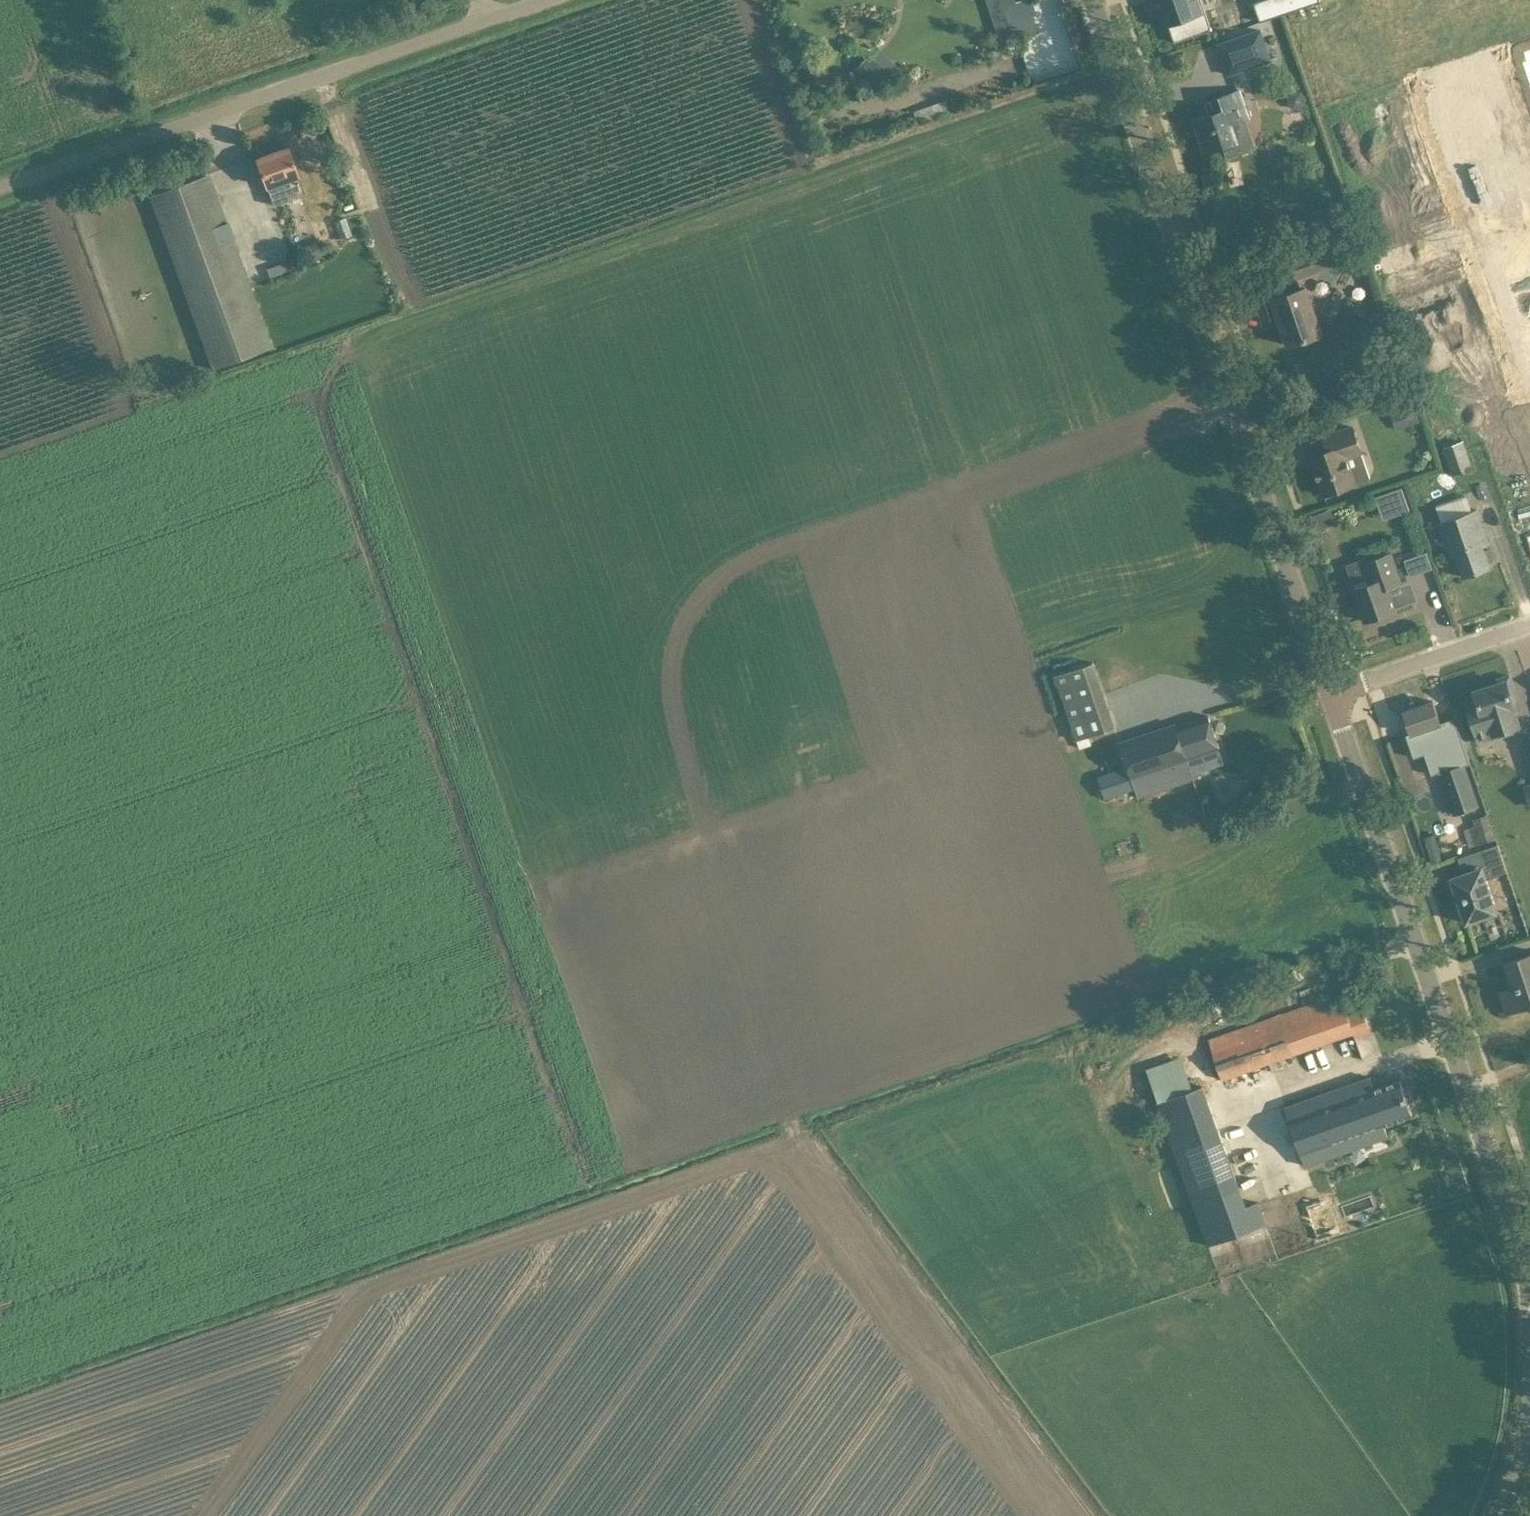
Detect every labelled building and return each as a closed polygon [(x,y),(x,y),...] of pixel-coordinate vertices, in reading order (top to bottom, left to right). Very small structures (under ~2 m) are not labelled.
[(1153,10),(1157,8),(1163,27),(1171,24),(1176,40),(1174,40),(1175,42),(1212,29),(1211,27),(1209,28),(1199,0),(1150,0),(1153,10)] [(1254,1),(1260,21),(1285,12),(1321,0),(1320,0),(1258,0),(1254,1)] [(1262,28),(1217,43),(1228,76),(1273,61),(1262,28)] [(1403,84),(1357,100),(1396,213),(1407,210),(1408,210),(1408,209),(1441,198),(1403,84)] [(1241,89),(1232,92),(1213,99),(1217,111),(1195,119),(1206,151),(1239,140),(1233,122),(1250,117),(1241,89)] [(920,121),(950,108),(945,97),(915,110),(920,121)] [(1328,126),(1338,123),(1335,114),(1325,118),(1328,126)] [(1338,123),(1328,126),(1330,134),(1341,131),(1338,123)] [(1340,140),(1342,149),(1353,145),(1350,137),(1340,140)] [(1353,145),(1342,149),(1345,157),(1355,154),(1353,145)] [(257,158),(264,177),(273,204),(304,194),(295,166),(288,147),(257,158)] [(1348,165),(1358,162),(1355,154),(1345,157),(1348,165)] [(1358,162),(1348,165),(1351,174),(1361,170),(1358,162)] [(274,344),(250,284),(210,173),(149,195),(212,367),(274,344)] [(1357,193),(1367,189),(1365,181),(1354,184),(1357,193)] [(1357,193),(1360,201),(1370,197),(1367,189),(1357,193)] [(1360,201),(1363,209),(1373,206),(1370,197),(1360,201)] [(1376,214),(1373,206),(1363,209),(1366,218),(1376,214)] [(1297,279),(1332,267),(1324,245),(1290,257),(1297,279)] [(1290,344),(1308,338),(1322,333),(1306,286),(1258,302),(1264,319),(1279,314),(1290,344)] [(1403,327),(1413,324),(1410,315),(1400,319),(1403,327)] [(1403,327),(1406,336),(1416,332),(1413,324),(1403,327)] [(1419,340),(1416,332),(1406,336),(1408,344),(1419,340)] [(1419,340),(1408,344),(1411,352),(1421,349),(1419,340)] [(1418,371),(1428,368),(1425,359),(1415,363),(1418,371)] [(1420,380),(1431,376),(1428,368),(1418,371),(1420,380)] [(1420,380),(1423,388),(1433,384),(1431,376),(1420,380)] [(1436,393),(1433,384),(1423,388),(1426,396),(1436,393)] [(1424,412),(1425,415),(1435,411),(1433,403),(1422,406),(1424,412)] [(1400,410),(1406,427),(1420,421),(1413,404),(1400,410)] [(1435,411),(1425,415),(1428,423),(1438,419),(1437,416),(1435,411)] [(1371,478),(1362,453),(1353,426),(1342,430),(1323,436),(1327,450),(1311,456),(1324,494),(1343,488),(1371,478)] [(1474,468),(1467,450),(1464,440),(1443,447),(1453,476),(1474,468)] [(1411,510),(1403,487),(1391,491),(1399,514),(1411,510)] [(1489,544),(1482,525),(1477,508),(1439,521),(1444,538),(1451,557),(1456,555),(1464,576),(1490,567),(1483,546),(1489,544)] [(1328,516),(1326,510),(1312,515),(1317,530),(1323,528),(1328,516)] [(1433,567),(1427,551),(1405,559),(1411,575),(1433,567)] [(1388,587),(1401,583),(1402,582),(1391,552),(1371,559),(1369,555),(1346,563),(1366,620),(1396,610),(1388,587)] [(1055,673),(1076,738),(1117,726),(1096,660),(1055,673)] [(1474,685),(1477,697),(1466,700),(1477,739),(1522,726),(1518,712),(1515,704),(1519,702),(1510,674),(1474,685)] [(1434,747),(1446,743),(1439,724),(1441,723),(1433,700),(1404,710),(1412,733),(1428,728),(1434,747)] [(1169,787),(1170,788),(1195,780),(1188,758),(1220,747),(1209,715),(1177,726),(1176,723),(1120,741),(1128,766),(1098,776),(1105,797),(1136,787),(1139,797),(1169,787)] [(1089,736),(1077,740),(1080,748),(1092,744),(1089,736)] [(1465,764),(1458,766),(1440,772),(1454,814),(1479,805),(1465,764)] [(1464,830),(1470,847),(1495,839),(1487,815),(1473,820),(1475,826),(1464,830)] [(1442,859),(1434,833),(1424,836),(1432,862),(1442,859)] [(1482,864),(1502,857),(1498,843),(1477,850),(1482,864)] [(1498,911),(1483,866),(1463,872),(1451,876),(1466,922),(1498,911)] [(1525,956),(1506,962),(1514,986),(1500,991),(1507,1011),(1526,1005),(1529,1004),(1529,954),(1525,956)] [(1245,1010),(1256,1042),(1348,1010),(1337,978),(1245,1010)] [(1155,1102),(1191,1204),(1192,1205),(1240,1188),(1203,1086),(1193,1089),(1181,1056),(1147,1069),(1158,1101),(1155,1102)] [(1370,1077),(1351,1084),(1286,1108),(1306,1164),(1368,1142),(1387,1135),(1383,1123),(1411,1113),(1400,1080),(1374,1089),(1370,1077)]
